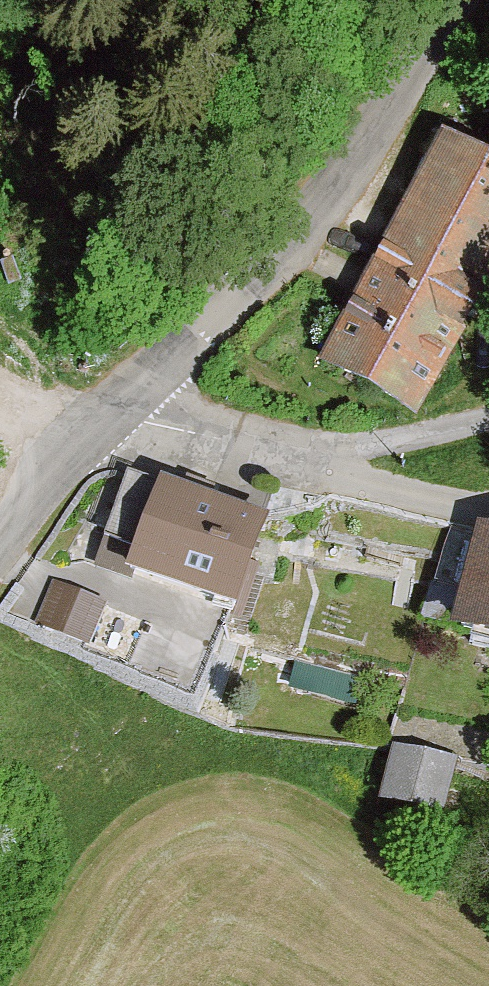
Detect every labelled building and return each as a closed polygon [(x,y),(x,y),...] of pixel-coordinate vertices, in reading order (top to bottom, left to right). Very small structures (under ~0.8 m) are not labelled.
[(446,123),(348,305),(315,365),(411,417),(488,273),(488,146),(446,123)] [(270,515),(127,466),(93,562),(228,608),(237,611),(270,515)] [(481,524),(464,587),(432,578),(422,617),(454,625),(452,634),(488,644),(488,526),(481,524)] [(88,650),(106,608),(54,586),(36,628),(88,650)] [(301,662),(294,683),(356,702),(362,681),(301,662)] [(456,756),(398,744),(386,800),(445,812),(456,756)]
